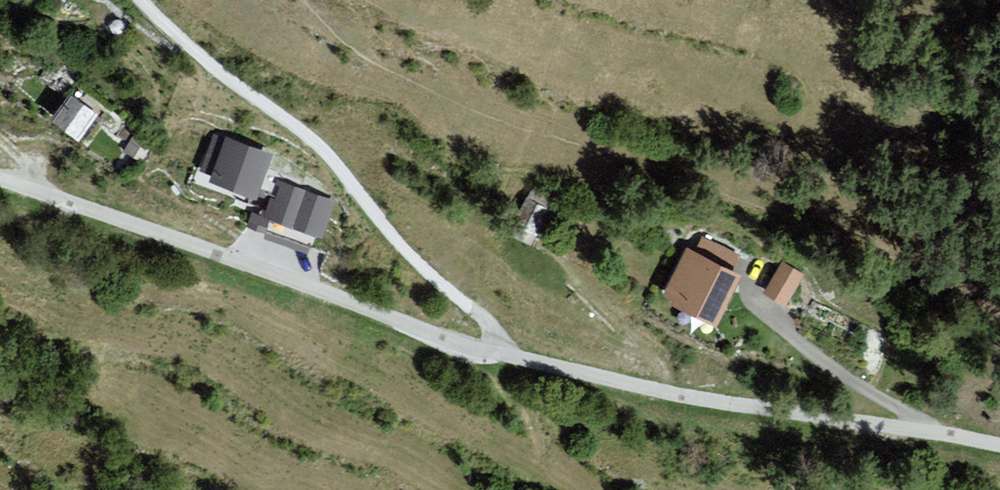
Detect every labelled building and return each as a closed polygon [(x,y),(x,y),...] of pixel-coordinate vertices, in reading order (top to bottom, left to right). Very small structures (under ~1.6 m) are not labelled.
[(54,123),(81,140),(99,112),(72,95),(54,123)] [(135,131),(123,151),(144,163),(156,143),(135,131)] [(272,154),(213,133),(200,170),(213,174),(210,182),(249,196),(247,202),(268,210),(265,220),(321,240),(335,201),(279,181),(274,195),(259,190),(272,154)] [(509,226),(539,239),(553,207),(523,194),(509,226)] [(658,295),(715,323),(740,274),(732,270),(740,254),(703,235),(694,252),(683,246),(658,295)] [(766,293),(786,304),(803,272),(783,262),(766,293)]
